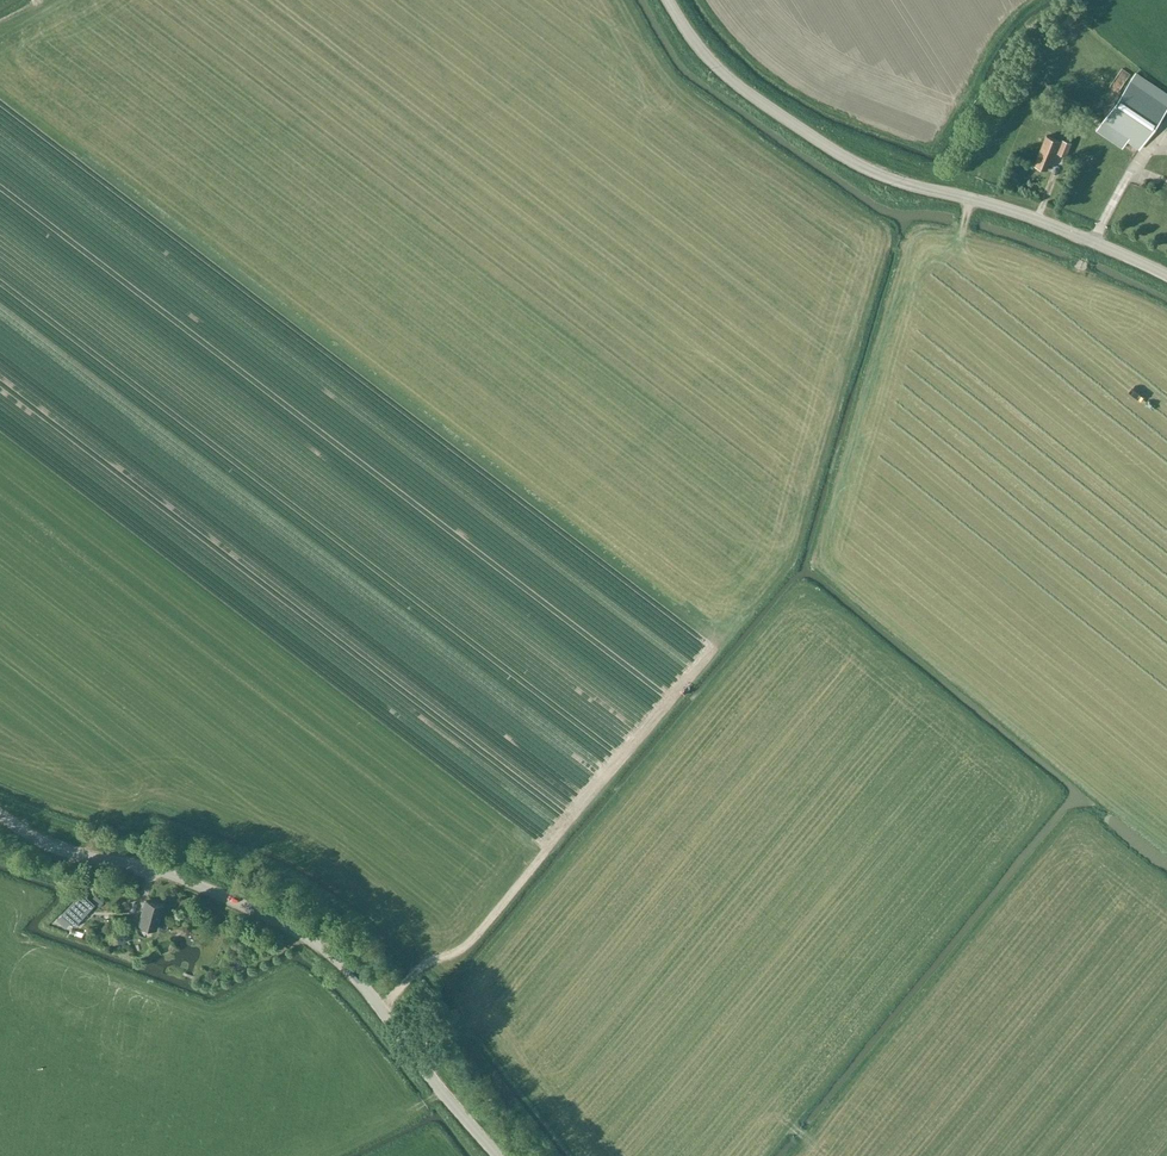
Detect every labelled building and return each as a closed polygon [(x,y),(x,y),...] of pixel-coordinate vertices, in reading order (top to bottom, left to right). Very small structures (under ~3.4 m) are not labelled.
[(1136,71),(1096,129),(1123,147),(1127,140),(1139,148),(1166,106),(1166,93),(1136,71)] [(1066,156),(1072,141),(1062,137),(1061,140),(1047,134),(1035,164),(1046,168),(1049,162),(1052,164),(1057,152),(1066,156)] [(75,925),(95,904),(82,891),(62,913),(75,925)] [(104,902),(96,894),(92,898),(100,906),(104,902)] [(163,904),(147,899),(140,923),(156,927),(163,904)] [(118,943),(125,941),(122,932),(116,933),(118,943)]
